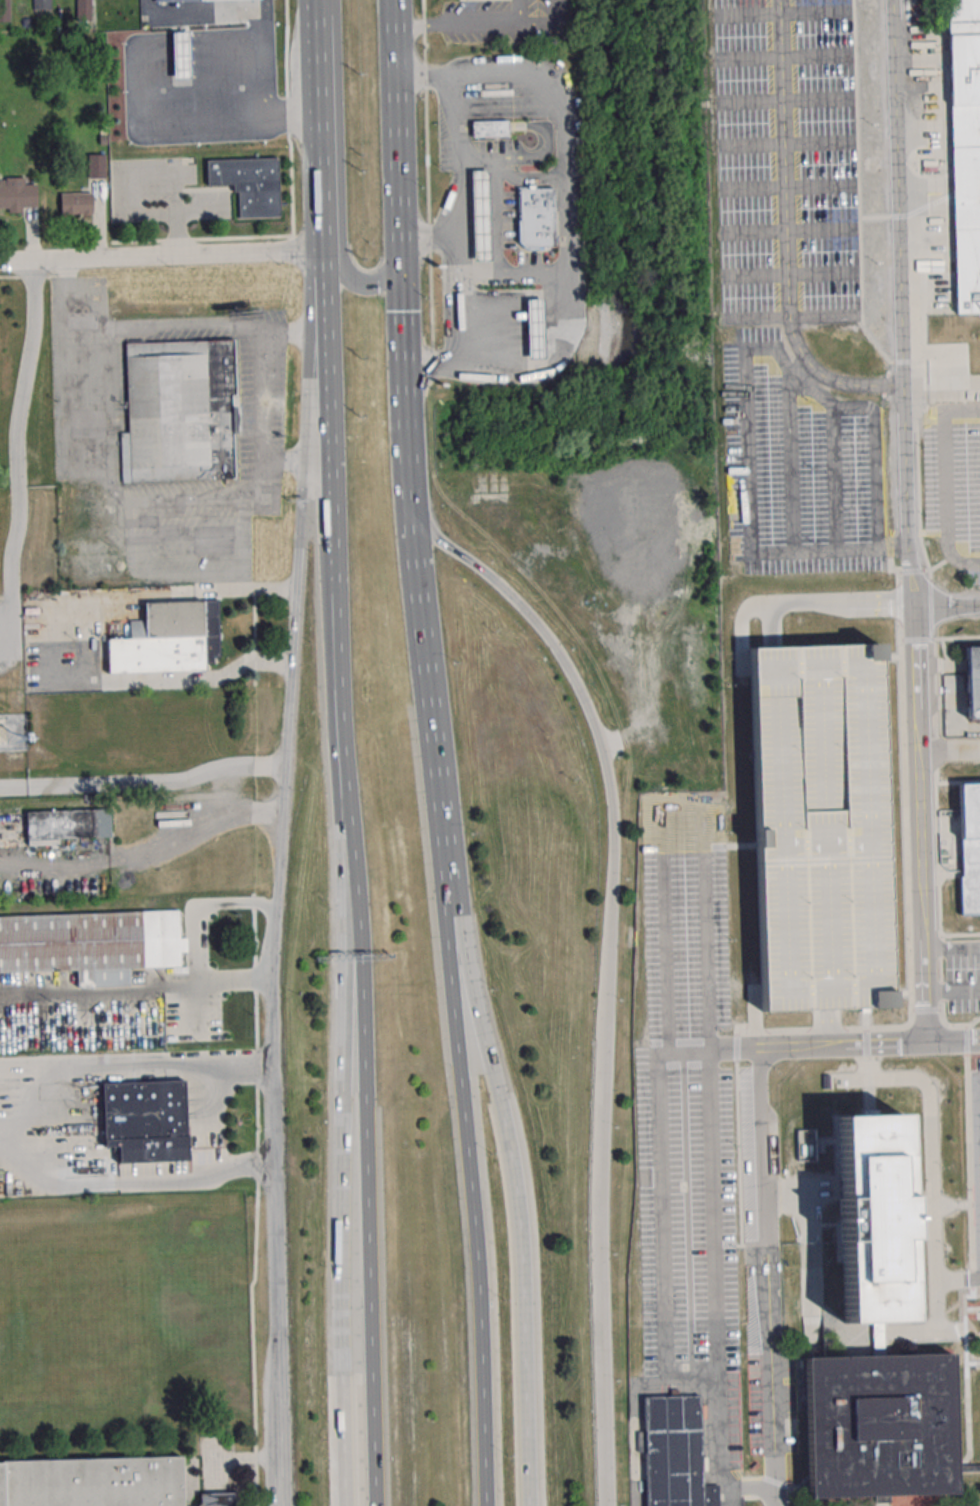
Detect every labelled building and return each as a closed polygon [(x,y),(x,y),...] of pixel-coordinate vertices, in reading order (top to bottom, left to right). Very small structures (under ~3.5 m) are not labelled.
[(9,21),(9,0),(0,0),(0,21),(9,21)] [(33,10),(51,10),(51,0),(33,0),(33,10)] [(76,20),(91,20),(91,0),(76,0),(76,20)] [(955,314),(979,313),(979,0),(947,0),(955,314)] [(192,78),(192,30),(172,30),(172,78),(192,78)] [(472,122),(473,135),(509,133),(508,119),(472,122)] [(88,155),(88,178),(106,178),(106,155),(88,155)] [(207,162),(278,159),(280,218),(238,220),(237,194),(234,194),(233,185),(208,186),(207,162)] [(471,262),(492,262),(490,169),(469,169),(471,262)] [(37,211),(36,178),(0,178),(0,212),(37,211)] [(554,246),(554,187),(517,187),(517,242),(524,248),(538,248),(538,247),(554,246)] [(60,214),(93,214),(93,192),(60,192),(60,214)] [(545,359),(528,359),(525,298),(543,297),(545,359)] [(125,342),(127,433),(120,433),(121,481),(235,479),(234,429),(239,429),(237,340),(125,342)] [(145,602),(217,600),(219,657),(212,657),(213,662),(205,663),(205,671),(108,674),(107,639),(130,638),(130,621),(146,620),(145,602)] [(749,648),(773,648),(879,644),(891,1007),(826,1010),(761,1012),(749,648)] [(969,718),(979,718),(979,644),(967,644),(969,718)] [(963,783),(979,783),(979,914),(965,914),(963,783)] [(26,811),(26,839),(110,837),(110,809),(26,811)] [(76,970),(0,973),(0,917),(178,910),(180,966),(129,968),(130,986),(77,988),(76,970)] [(101,1083),(186,1079),(189,1161),(119,1164),(118,1147),(104,1147),(101,1083)] [(837,1117),(902,1115),(909,1322),(844,1324),(837,1117)] [(815,1130),(796,1130),(796,1160),(815,1160),(815,1130)] [(805,1359),(952,1354),(956,1494),(809,1499),(805,1359)] [(717,1485),(702,1486),(700,1397),(648,1398),(651,1505),(718,1505),(717,1485)] [(235,1494),(235,1505),(0,1505),(0,1463),(181,1458),(182,1495),(235,1494)]
